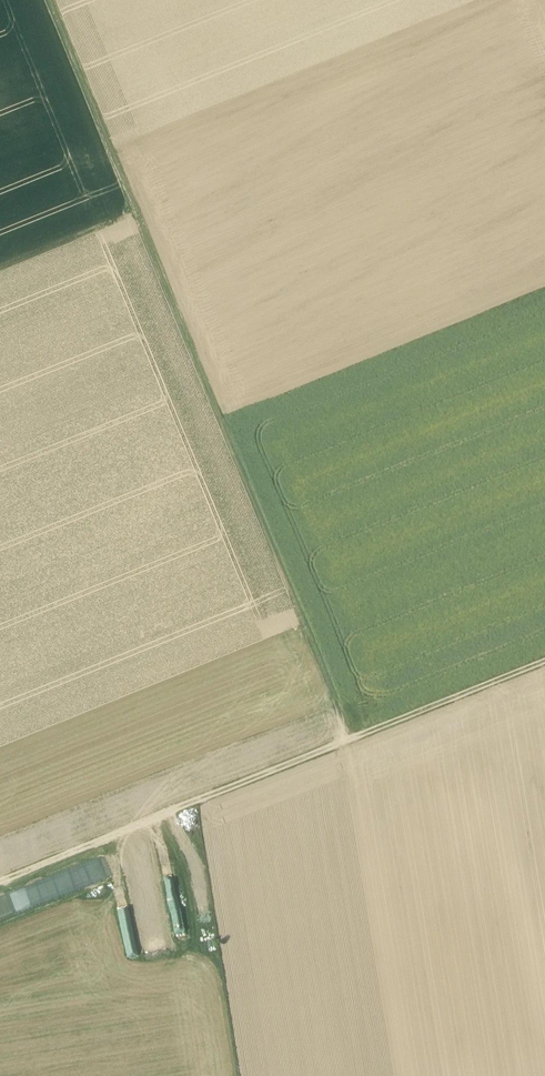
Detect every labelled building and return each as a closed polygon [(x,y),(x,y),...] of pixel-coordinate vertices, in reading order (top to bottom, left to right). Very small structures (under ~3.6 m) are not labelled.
[(158,849),(173,932),(183,930),(168,847),(158,849)] [(93,861),(39,880),(44,894),(98,875),(93,861)] [(124,882),(112,885),(121,920),(133,917),(124,882)]
